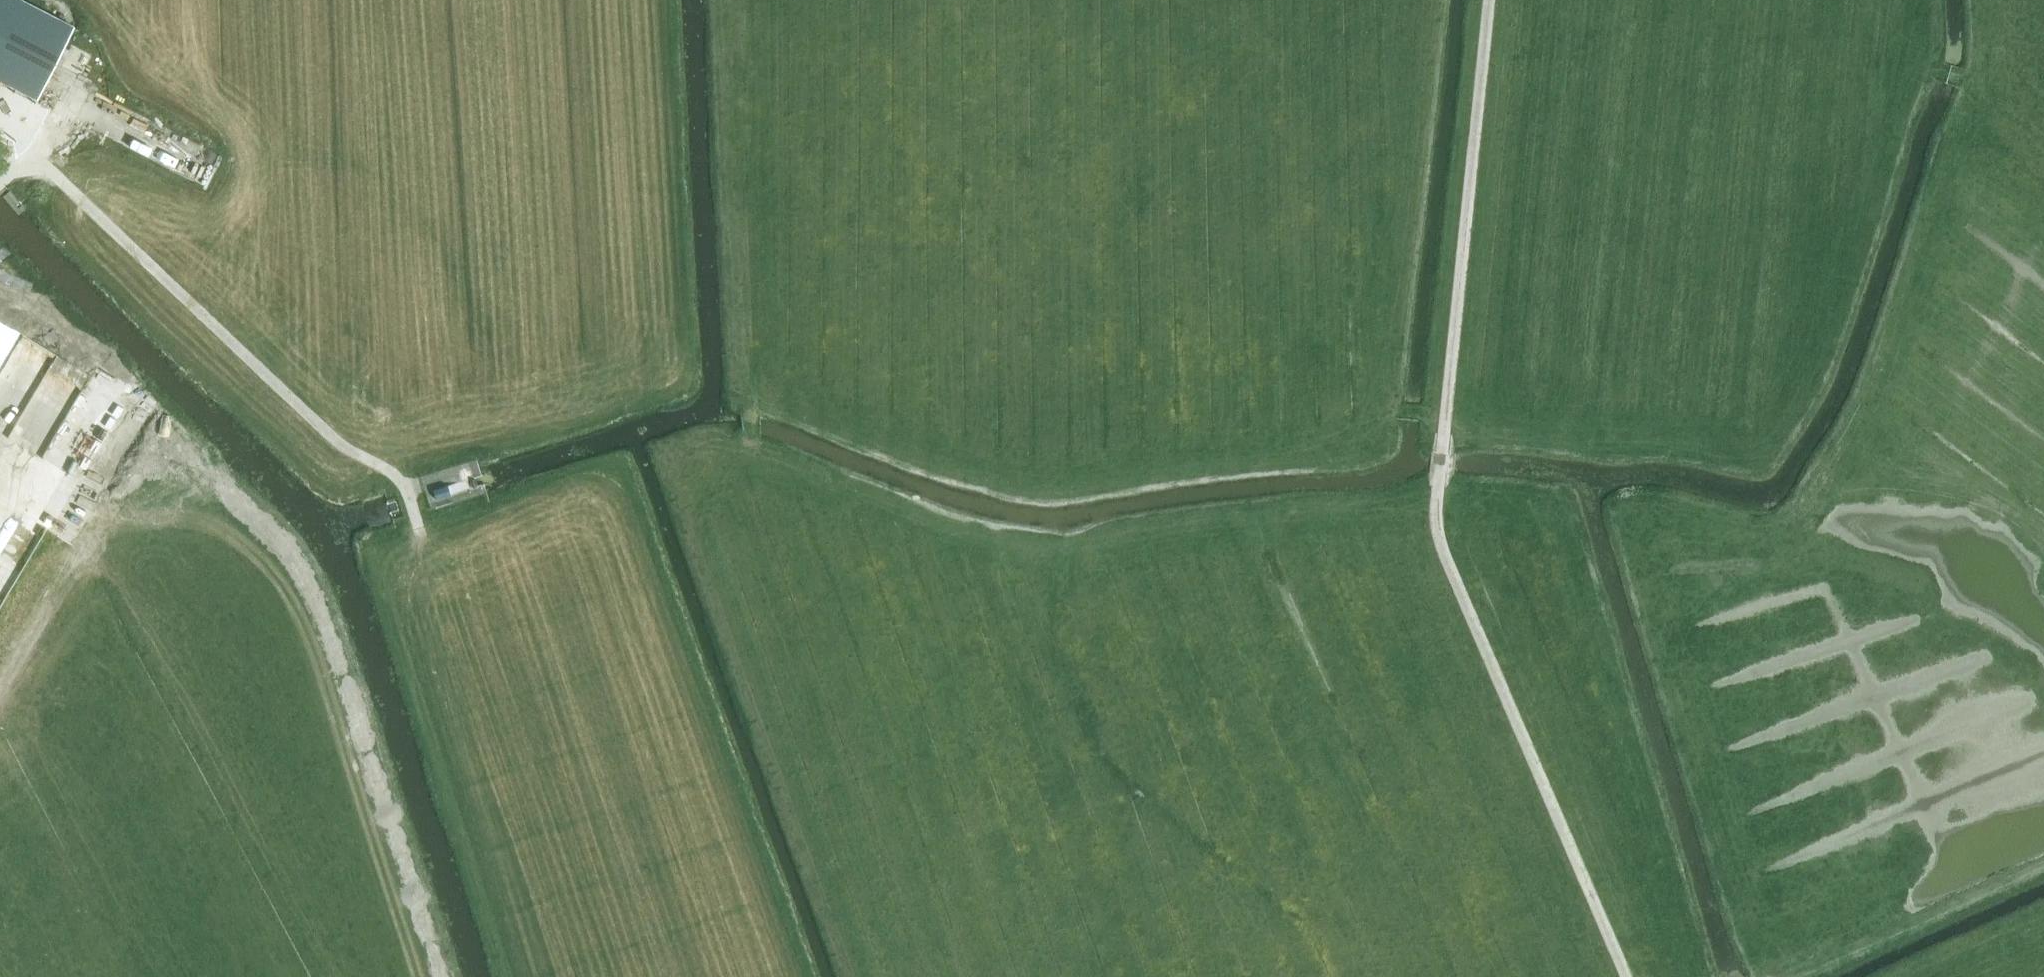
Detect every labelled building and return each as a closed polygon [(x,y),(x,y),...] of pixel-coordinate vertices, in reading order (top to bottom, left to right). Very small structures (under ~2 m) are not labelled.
[(39,100),(73,27),(20,0),(0,0),(0,80),(39,100)] [(92,55),(70,44),(60,63),(82,74),(92,55)] [(11,354),(0,350),(0,371),(4,373),(11,354)] [(448,485),(433,490),(436,500),(451,495),(448,485)]
